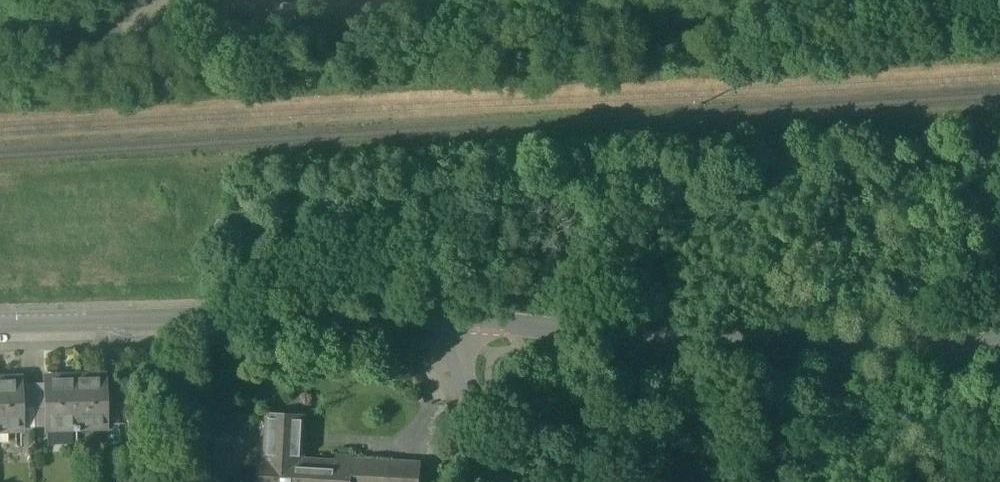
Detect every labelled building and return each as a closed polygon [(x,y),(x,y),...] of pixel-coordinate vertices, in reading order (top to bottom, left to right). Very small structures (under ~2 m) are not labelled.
[(104,377),(75,378),(76,426),(78,426),(106,425),(104,382),(104,377)] [(75,378),(45,379),(45,383),(45,407),(46,427),(73,427),(76,426),(75,378)] [(0,380),(0,428),(22,428),(21,408),(20,384),(20,379),(0,380)] [(117,381),(104,382),(105,406),(118,405),(117,381)] [(45,383),(33,384),(33,408),(45,407),(45,383)] [(33,384),(20,384),(21,408),(33,408),(33,384)] [(268,413),(265,464),(263,464),(262,481),(353,481),(354,460),(354,458),(338,457),(337,463),(302,461),(305,416),(268,413)] [(354,460),(353,481),(389,481),(391,462),(354,460)] [(391,462),(389,481),(421,481),(422,464),(391,462)]
